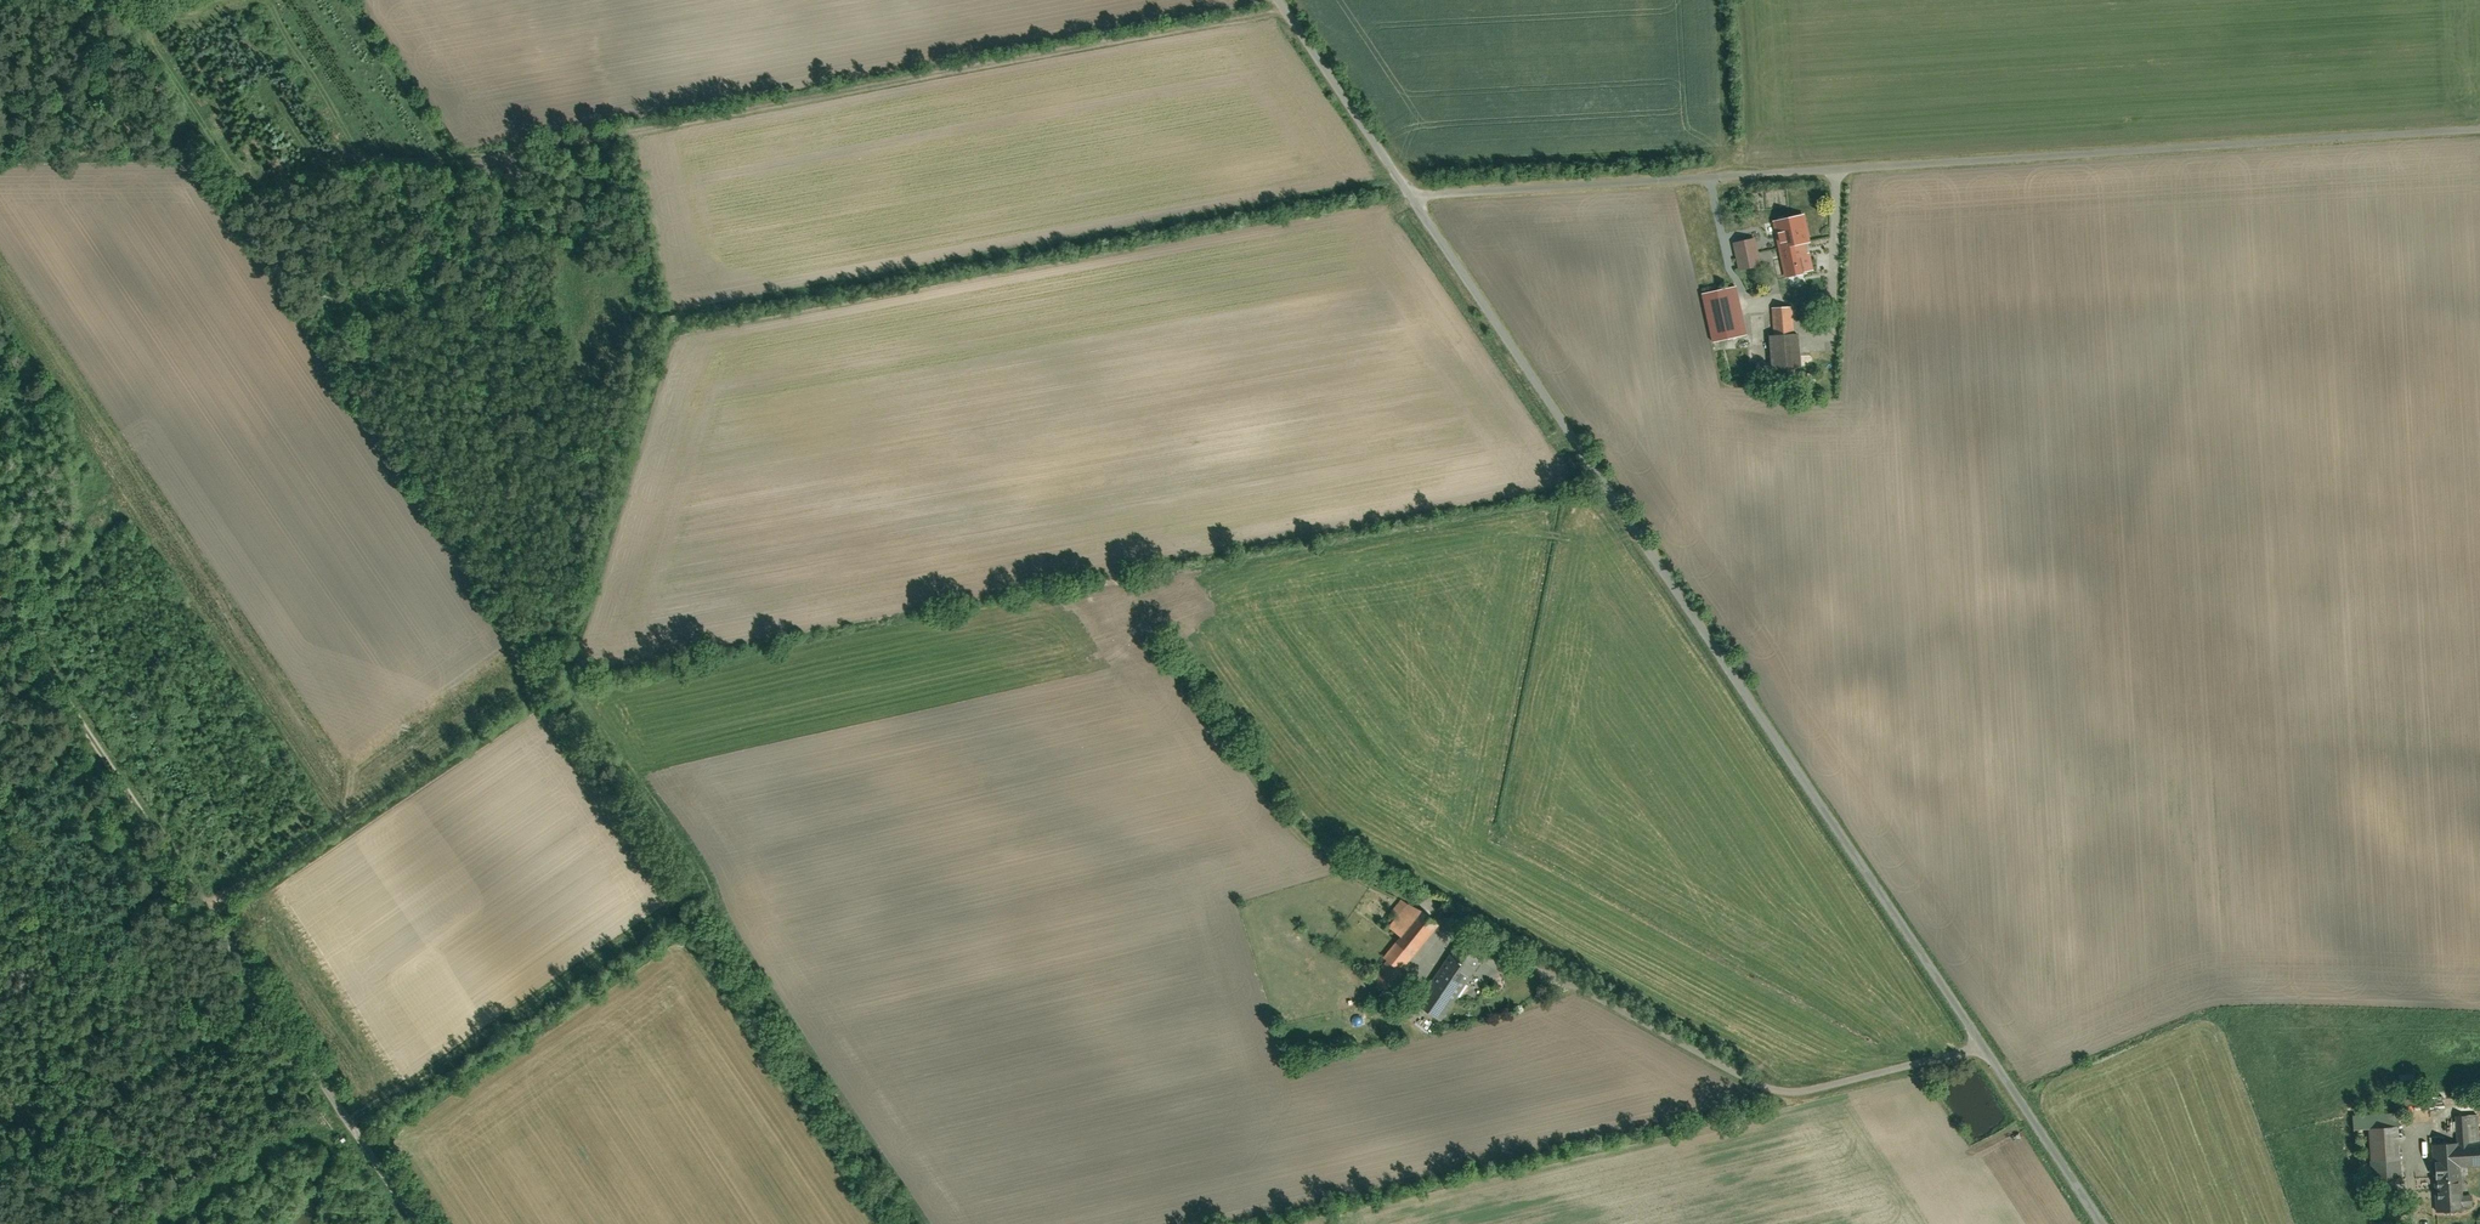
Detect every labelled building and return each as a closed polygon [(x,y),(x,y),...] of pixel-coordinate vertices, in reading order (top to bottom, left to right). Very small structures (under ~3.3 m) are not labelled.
[(1805,213),(1774,220),(1787,276),(1807,272),(1806,268),(1813,267),(1807,240),(1811,240),(1805,213)] [(1755,237),(1734,242),(1740,267),(1761,263),(1755,237)] [(1735,285),(1704,292),(1715,337),(1746,330),(1735,285)] [(1774,307),(1776,335),(1795,333),(1792,305),(1774,307)] [(1776,335),(1772,335),(1775,368),(1802,366),(1799,333),(1795,333),(1776,335)] [(1413,948),(1435,918),(1403,895),(1394,908),(1399,912),(1392,923),(1403,931),(1399,938),(1413,948)] [(1413,948),(1399,938),(1390,948),(1393,951),(1386,956),(1399,964),(1413,948)] [(1485,955),(1460,941),(1417,1003),(1442,1020),(1485,955)] [(1399,964),(1386,956),(1381,964),(1385,968),(1375,978),(1389,987),(1405,968),(1399,964)] [(2373,1115),(2373,1126),(2402,1124),(2401,1113),(2373,1115)] [(2460,1114),(2462,1141),(2479,1140),(2479,1113),(2460,1114)] [(2402,1124),(2373,1126),(2376,1159),(2404,1157),(2402,1124)] [(2437,1143),(2442,1209),(2467,1208),(2466,1204),(2476,1204),(2475,1192),(2466,1193),(2464,1164),(2479,1163),(2479,1140),(2462,1141),(2437,1143)] [(2404,1157),(2376,1159),(2377,1175),(2405,1173),(2404,1157)]
